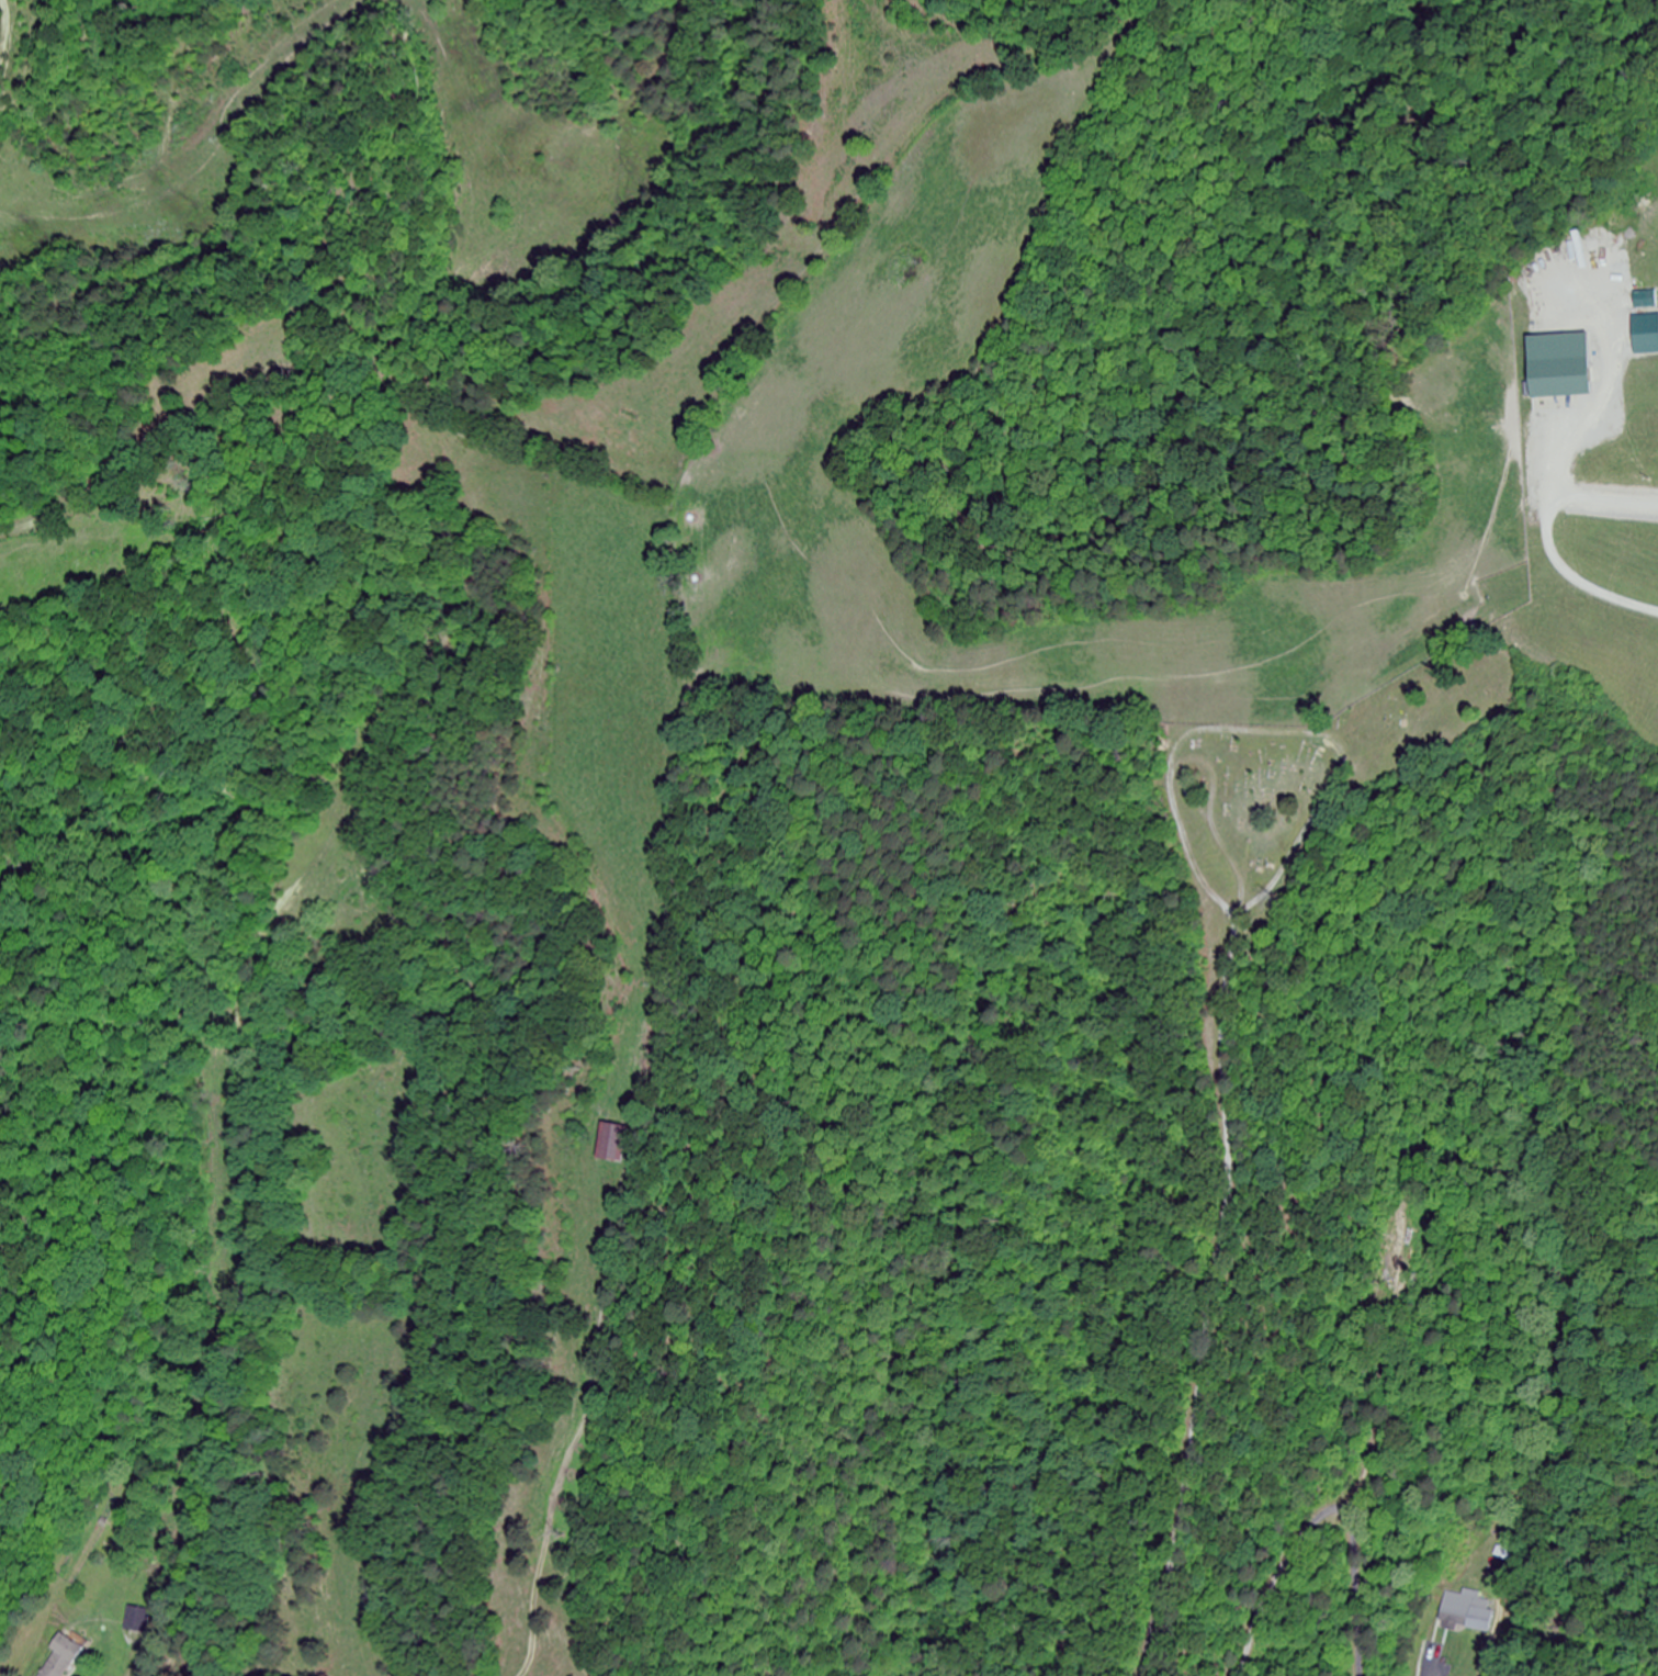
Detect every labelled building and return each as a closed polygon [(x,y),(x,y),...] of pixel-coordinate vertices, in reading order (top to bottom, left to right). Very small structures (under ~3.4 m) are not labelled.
[(631,1128),(604,1123),(597,1159),(624,1165),(631,1128)] [(1503,1554),(1499,1550),(1498,1551),(1511,1563),(1520,1552),(1511,1544),(1503,1554)] [(1490,1636),(1497,1604),(1448,1593),(1441,1625),(1490,1636)] [(127,1633),(148,1632),(147,1609),(126,1610),(127,1633)] [(85,1648),(64,1636),(40,1675),(68,1675),(85,1648)]
